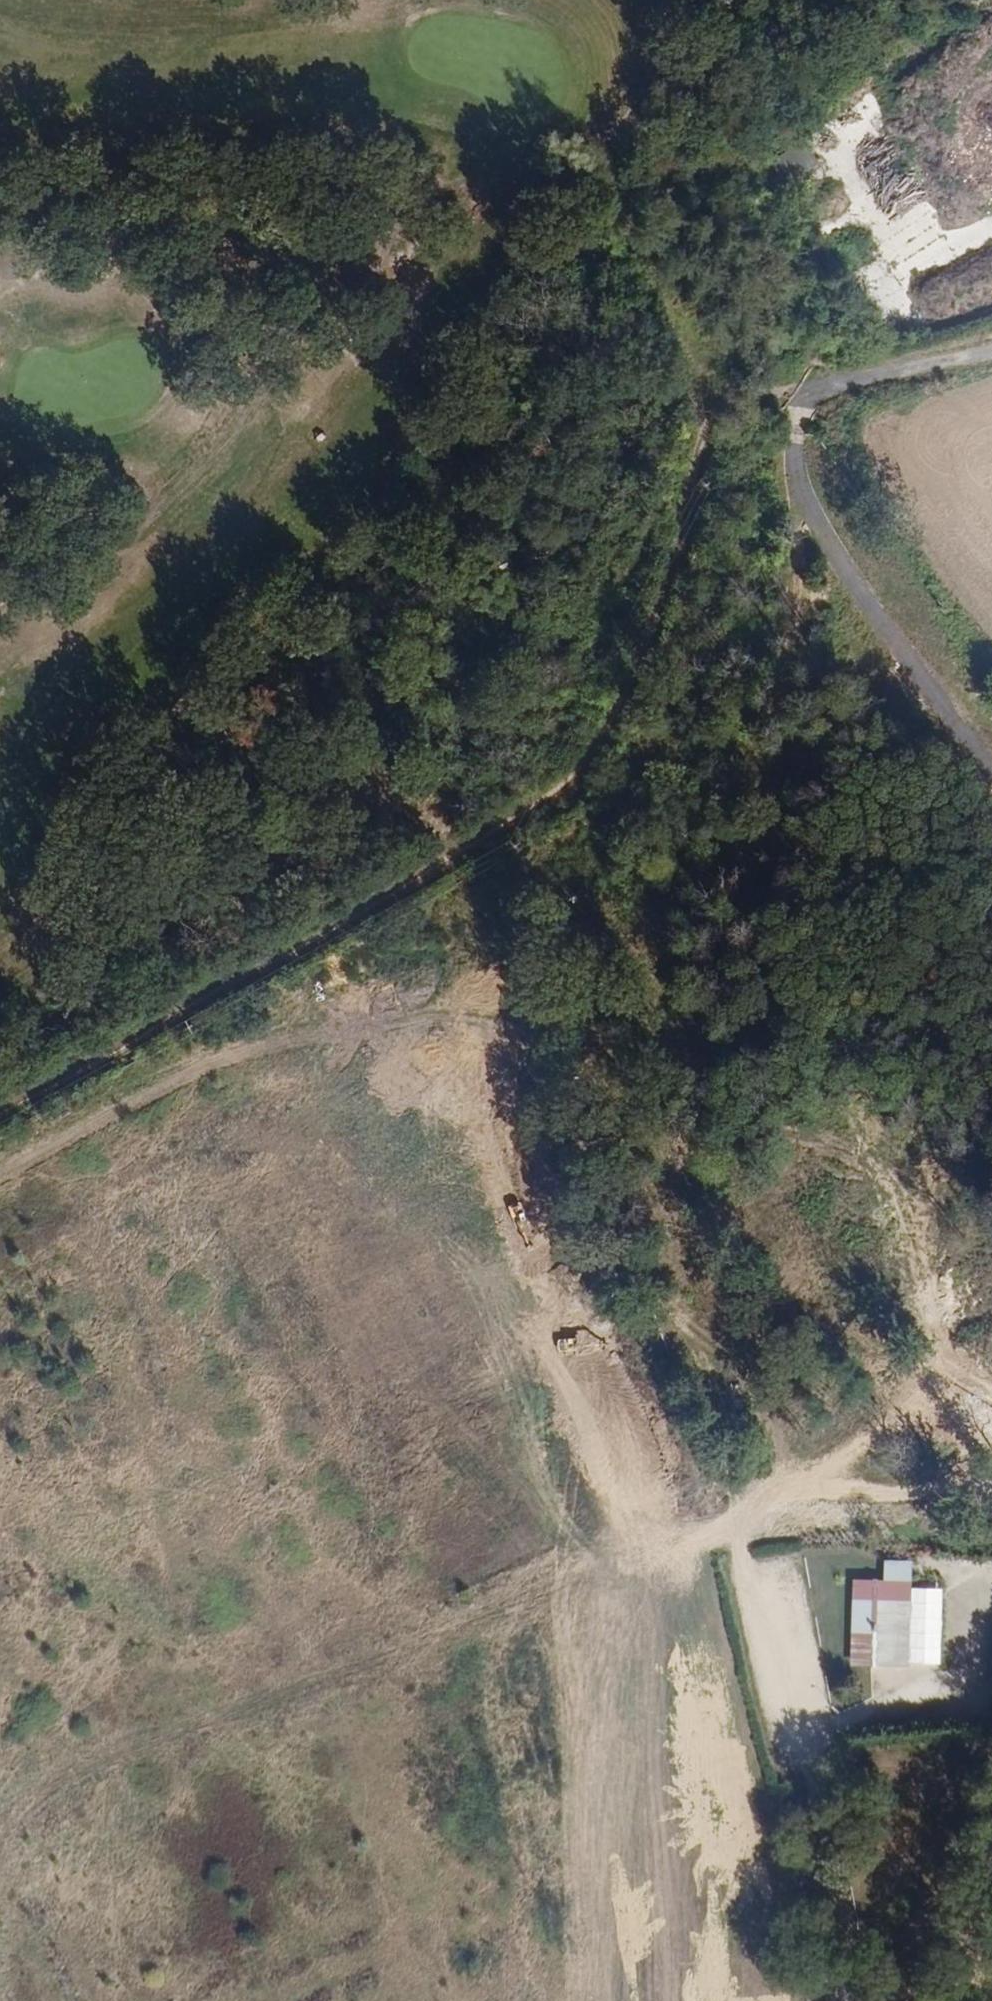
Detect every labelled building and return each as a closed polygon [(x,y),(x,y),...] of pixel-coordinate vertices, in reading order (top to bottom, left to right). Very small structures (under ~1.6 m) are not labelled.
[(884,1578),(853,1578),(851,1665),(911,1668),(911,1663),(942,1664),(944,1589),(912,1587),(913,1556),(885,1557),(884,1578)]
